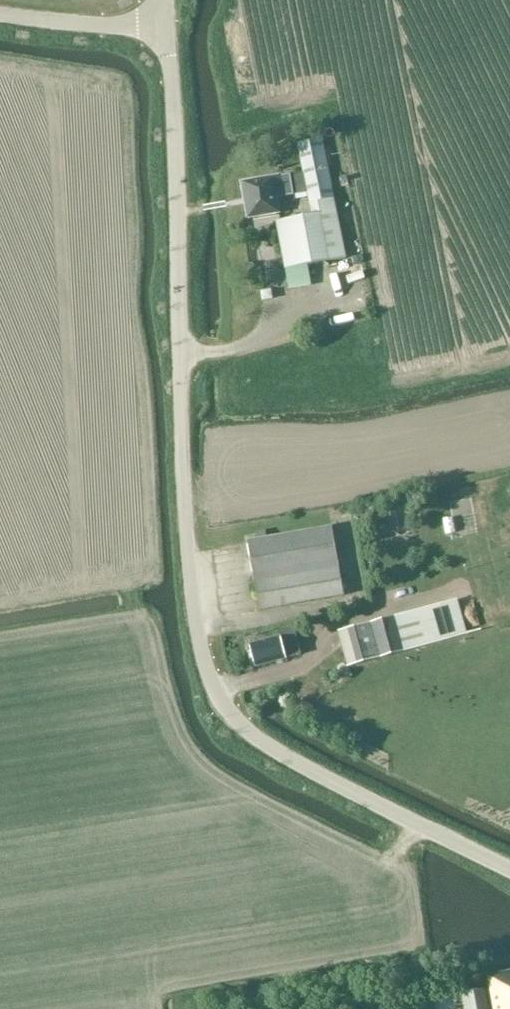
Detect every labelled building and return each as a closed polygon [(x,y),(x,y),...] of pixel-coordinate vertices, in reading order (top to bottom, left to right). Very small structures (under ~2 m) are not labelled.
[(305,174),(309,194),(313,215),(277,224),(291,291),(312,287),(308,267),(347,259),(323,139),(299,145),(305,174)] [(305,174),(291,176),(294,196),(309,194),(305,174)] [(280,198),(294,196),(291,176),(243,183),(250,220),(282,215),(280,198)] [(273,289),(263,291),(264,301),(274,299),(273,289)] [(333,528),(249,543),(261,612),(345,597),(333,528)] [(350,668),(468,635),(459,601),(340,633),(350,668)] [(256,668),(302,655),(295,628),(279,632),(281,639),(251,647),(256,668)] [(316,711),(322,700),(309,694),(304,705),(316,711)] [(488,976),(494,1008),(509,1008),(509,972),(488,976)] [(486,990),(462,995),(464,1008),(490,1008),(486,990)]
